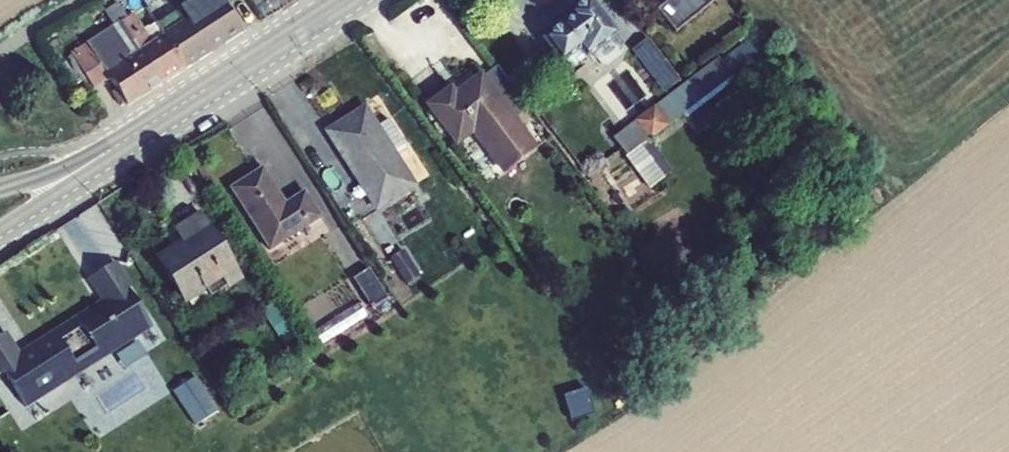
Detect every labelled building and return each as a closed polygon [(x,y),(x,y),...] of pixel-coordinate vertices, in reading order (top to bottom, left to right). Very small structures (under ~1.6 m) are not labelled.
[(135,53),(152,41),(134,13),(127,17),(118,0),(105,10),(114,25),(87,43),(70,52),(94,89),(110,79),(105,72),(135,53)] [(136,10),(144,5),(141,0),(130,0),(136,10)] [(216,0),(191,0),(154,23),(162,35),(216,0)] [(162,35),(186,70),(244,33),(222,0),(216,0),(162,35)] [(541,38),(561,65),(579,52),(585,60),(618,35),(591,0),(584,0),(567,13),(569,16),(541,38)] [(657,9),(675,31),(713,0),(667,0),(657,9)] [(186,70),(162,35),(152,41),(135,53),(157,88),(186,70)] [(637,47),(666,91),(683,80),(654,35),(637,47)] [(157,88),(135,53),(105,72),(110,79),(128,106),(157,88)] [(724,56),(614,134),(652,188),(676,171),(653,138),(687,114),(700,132),(711,124),(700,108),(740,80),(724,56)] [(471,135),(487,155),(523,128),(481,72),(456,91),(451,85),(424,105),(456,147),(471,135)] [(323,130),(376,212),(418,185),(365,103),(323,130)] [(229,187),(269,250),(322,216),(305,189),(285,201),(263,166),(229,187)] [(155,258),(184,304),(207,290),(210,296),(227,285),(229,288),(244,279),(201,211),(173,228),(181,241),(155,258)] [(102,357),(152,326),(127,287),(131,284),(117,261),(87,280),(100,301),(77,316),(16,354),(5,334),(0,337),(0,374),(1,374),(22,411),(102,357)] [(357,277),(374,304),(389,295),(372,268),(357,277)] [(279,300),(266,307),(286,344),(299,336),(279,300)] [(125,371),(150,352),(139,338),(114,356),(125,371)] [(196,377),(173,391),(195,426),(218,411),(196,377)]
